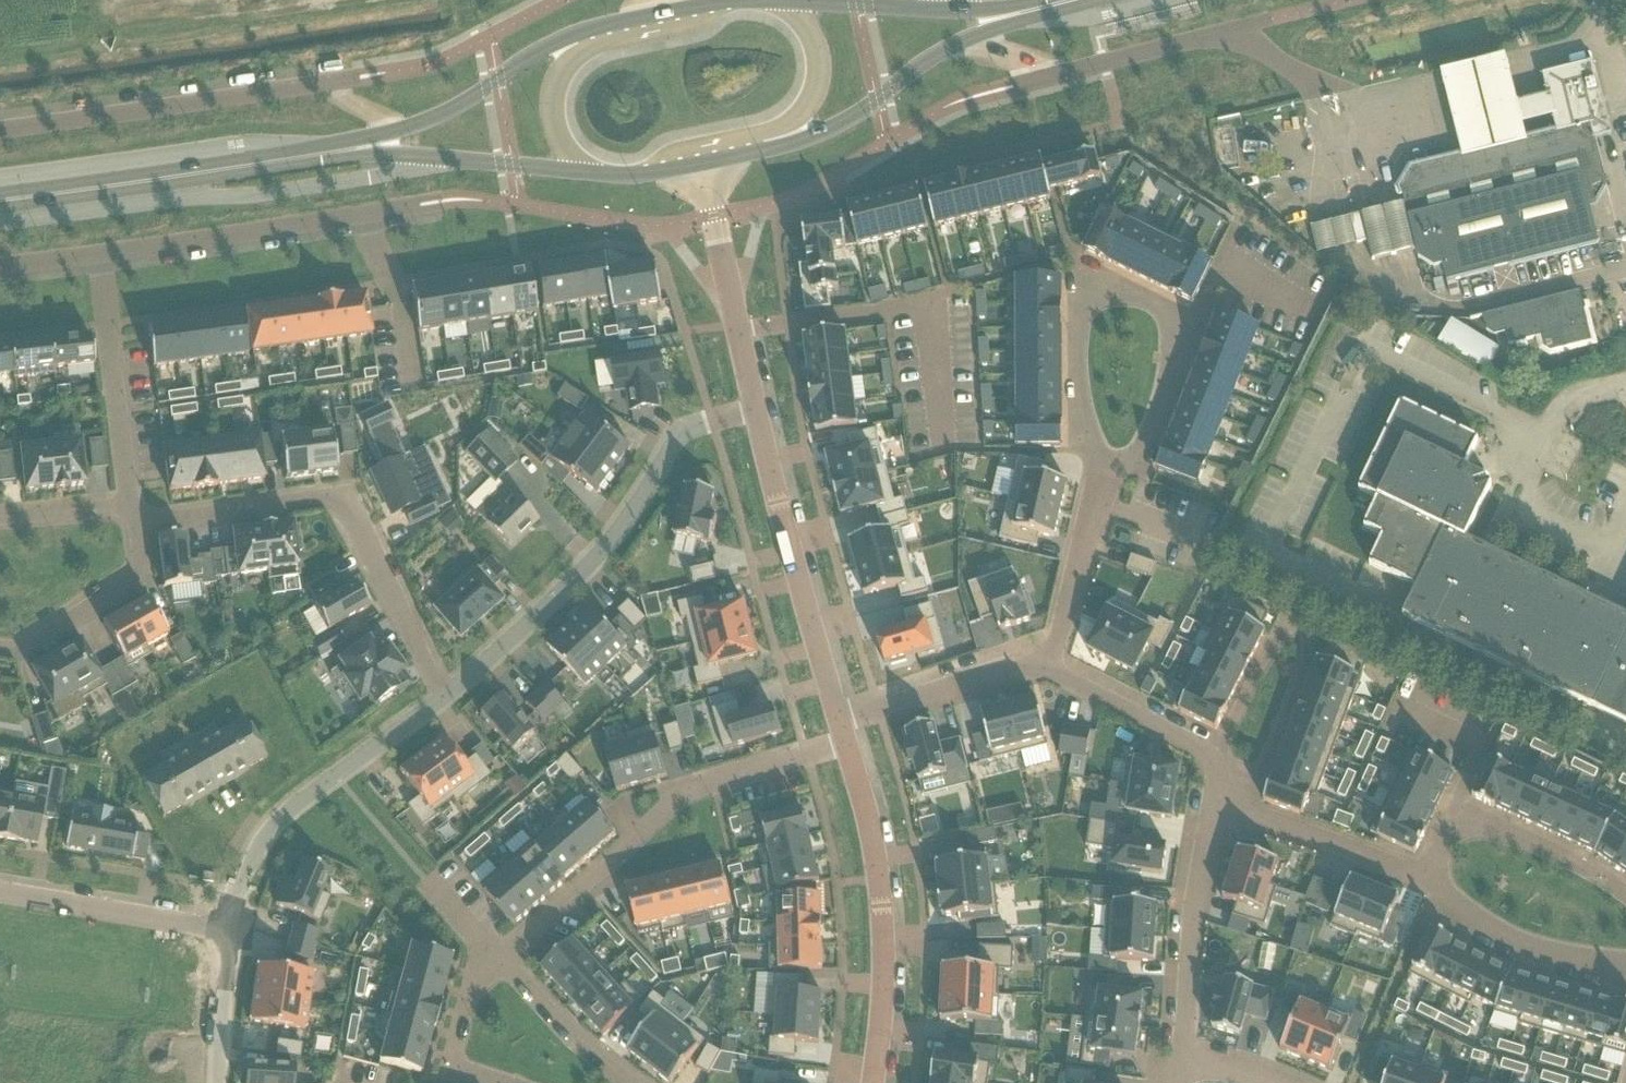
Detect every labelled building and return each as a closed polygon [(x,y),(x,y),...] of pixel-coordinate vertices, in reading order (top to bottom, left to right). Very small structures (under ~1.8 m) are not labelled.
[(1502,60),(1436,77),(1458,162),(1523,146),(1502,60)] [(1607,186),(1595,139),(1611,134),(1593,62),(1542,75),(1557,133),(1521,142),(1516,139),(1470,151),(1467,156),(1412,170),(1400,189),(1418,259),(1434,269),(1443,266),(1447,283),(1599,244),(1593,222),(1592,222),(1588,208),(1595,206),(1607,186)] [(1048,164),(1043,166),(1043,167),(1049,189),(1049,191),(1055,189),(1059,188),(1082,183),(1100,179),(1096,162),(1094,153),(1076,157),(1076,158),(1053,163),(1048,164)] [(1017,164),(1027,205),(1051,199),(1041,158),(1017,164)] [(1119,158),(1106,161),(1108,170),(1121,166),(1119,158)] [(1004,210),(1027,205),(1017,164),(994,169),(1004,210)] [(1129,171),(1140,178),(1144,171),(1133,164),(1129,171)] [(1004,210),(994,169),(971,175),(981,216),(1004,210)] [(948,181),(958,222),(981,216),(971,175),(948,181)] [(958,222),(948,181),(924,187),(934,228),(958,222)] [(1166,195),(1170,188),(1159,181),(1155,188),(1166,195)] [(894,194),(904,235),(928,229),(918,188),(894,194)] [(1182,195),(1170,188),(1166,195),(1177,202),(1182,195)] [(904,235),(894,194),(871,200),(881,241),(904,235)] [(850,216),(857,247),(881,241),(871,200),(847,206),(850,216)] [(1195,214),(1206,221),(1210,213),(1199,206),(1195,214)] [(1312,231),(1320,260),(1368,247),(1373,268),(1417,256),(1405,208),(1312,231)] [(1085,250),(1107,261),(1125,223),(1104,212),(1085,250)] [(1221,220),(1210,213),(1206,221),(1217,228),(1221,220)] [(857,247),(850,216),(841,219),(841,221),(822,224),(822,221),(809,222),(809,226),(802,226),(806,253),(807,253),(833,250),(857,247)] [(1147,233),(1125,223),(1107,261),(1128,271),(1147,233)] [(1147,233),(1128,271),(1149,282),(1168,244),(1147,233)] [(1168,244),(1149,282),(1171,292),(1189,254),(1168,244)] [(1062,247),(1049,250),(1051,259),(1064,255),(1062,247)] [(838,291),(833,250),(807,253),(809,264),(799,266),(805,312),(831,309),(829,292),(838,291)] [(1189,254),(1171,292),(1192,303),(1211,265),(1189,254)] [(1028,255),(1016,258),(1018,267),(1030,264),(1028,255)] [(607,257),(582,261),(588,301),(611,297),(612,297),(608,270),(609,270),(607,257)] [(1005,270),(1018,267),(1016,258),(1003,261),(1005,270)] [(565,304),(588,301),(582,261),(559,265),(565,304)] [(639,306),(662,302),(656,263),(632,266),(639,306)] [(559,265),(535,269),(542,308),(565,304),(559,265)] [(609,270),(608,270),(612,297),(611,297),(614,310),(615,310),(617,323),(640,319),(638,306),(639,306),(632,266),(609,270)] [(983,266),(970,270),(972,278),(985,275),(983,266)] [(536,313),(529,270),(505,273),(512,317),(536,313)] [(970,270),(958,273),(960,281),(972,278),(970,270)] [(505,273),(482,277),(489,321),(512,317),(505,273)] [(489,321),(482,277),(458,281),(465,325),(489,321)] [(929,280),(916,283),(918,291),(931,288),(929,280)] [(1018,280),(1018,305),(1060,305),(1060,280),(1018,280)] [(458,281),(435,285),(442,329),(443,328),(445,341),(466,338),(464,325),(465,325),(458,281)] [(916,283),(904,286),(906,295),(918,291),(916,283)] [(435,285),(410,289),(417,332),(442,329),(435,285)] [(885,286),(877,288),(880,301),(888,299),(885,286)] [(877,288),(868,291),(871,303),(880,301),(877,288)] [(1592,342),(1580,291),(1470,319),(1470,320),(1482,317),(1486,331),(1495,336),(1505,333),(1508,345),(1540,337),(1541,340),(1542,347),(1549,346),(1550,351),(1557,350),(1558,354),(1572,351),(1572,347),(1592,342)] [(977,306),(986,305),(985,292),(976,292),(977,306)] [(365,295),(342,298),(347,338),(371,335),(365,295)] [(341,297),(318,301),(324,341),(347,338),(342,298),(341,297)] [(294,305),(300,345),(324,341),(318,301),(316,301),(316,302),(294,305)] [(300,345),(294,305),(270,309),(276,348),(300,345)] [(987,318),(986,305),(977,306),(978,319),(987,318)] [(1060,305),(1018,305),(1018,328),(1060,328),(1060,305)] [(246,312),(252,352),(276,348),(270,309),(246,312)] [(1210,337),(1249,352),(1258,329),(1219,314),(1210,337)] [(243,315),(219,318),(224,358),(248,354),(243,315)] [(896,345),(924,344),(923,317),(895,319),(896,345)] [(224,358),(219,318),(195,321),(200,361),(224,358)] [(1452,320),(1438,342),(1485,371),(1499,349),(1452,320)] [(195,321),(171,324),(177,364),(200,361),(195,321)] [(171,324),(147,328),(150,348),(152,367),(177,364),(171,324)] [(877,328),(878,341),(887,340),(885,327),(877,328)] [(618,328),(605,330),(606,338),(619,336),(618,328)] [(1060,328),(1018,328),(1018,353),(1060,352),(1060,328)] [(656,337),(655,329),(642,331),(643,339),(656,337)] [(643,339),(642,331),(629,333),(630,341),(643,339)] [(803,336),(807,361),(849,356),(845,331),(803,336)] [(584,333),(571,335),(572,343),(585,341),(584,333)] [(559,345),(572,343),(571,335),(558,336),(559,345)] [(1249,352),(1210,337),(1201,359),(1240,374),(1249,352)] [(51,342),(54,374),(55,374),(54,369),(94,364),(91,338),(51,342)] [(979,339),(980,353),(989,352),(988,339),(979,339)] [(14,379),(54,374),(51,342),(10,347),(14,379)] [(1295,344),(1289,356),(1297,359),(1303,348),(1295,344)] [(10,347),(0,348),(0,375),(12,374),(13,379),(14,379),(10,347)] [(612,361),(595,363),(599,389),(616,387),(617,390),(628,389),(631,411),(658,407),(656,391),(654,391),(653,385),(655,385),(663,384),(658,351),(612,357),(612,361)] [(989,365),(989,352),(980,353),(980,366),(989,365)] [(1018,376),(1060,376),(1060,352),(1018,353),(1018,376)] [(807,361),(810,384),(851,379),(849,356),(807,361)] [(1201,359),(1192,381),(1232,396),(1240,374),(1201,359)] [(890,361),(881,362),(883,375),(892,374),(890,361)] [(507,363),(495,365),(497,374),(510,371),(508,363),(507,363)] [(544,364),(531,366),(532,374),(545,372),(544,364)] [(495,365),(482,367),(484,376),(496,374),(497,374),(495,365)] [(338,369),(327,371),(328,379),(341,377),(340,369),(338,369)] [(363,372),(364,380),(377,379),(376,370),(363,372)] [(449,373),(450,381),(463,379),(462,370),(449,373)] [(326,371),(314,373),(315,381),(328,379),(327,371),(326,371)] [(437,383),(450,381),(449,373),(436,375),(437,383)] [(892,374),(883,375),(885,388),(893,387),(892,374)] [(530,375),(516,378),(518,388),(531,385),(530,375)] [(1273,387),(1281,391),(1287,379),(1279,375),(1273,387)] [(282,386),(295,384),(293,376),(280,378),(282,386)] [(1018,399),(1060,399),(1060,376),(1018,376),(1018,399)] [(282,386),(280,378),(268,380),(269,388),(282,386)] [(854,402),(851,379),(810,384),(808,384),(811,408),(813,408),(854,402)] [(1223,418),(1232,396),(1192,381),(1184,403),(1223,418)] [(227,385),(228,394),(241,392),(240,384),(227,385)] [(564,384),(556,397),(581,412),(589,400),(564,384)] [(228,394),(227,385),(214,387),(215,396),(228,394)] [(982,387),(982,400),(991,399),(990,386),(982,387)] [(56,388),(57,397),(70,396),(69,387),(56,388)] [(1281,391),(1273,387),(1267,399),(1275,403),(1281,391)] [(193,390),(180,392),(182,401),(195,399),(193,390)] [(169,403),(182,401),(180,392),(167,394),(169,403)] [(16,398),(17,407),(30,405),(29,397),(16,398)] [(242,399),(229,400),(230,409),(243,407),(242,399)] [(992,412),(991,399),(982,400),(983,413),(992,412)] [(1060,399),(1018,399),(1018,423),(1060,423),(1060,399)] [(229,400),(216,402),(217,411),(230,409),(229,400)] [(854,402),(813,408),(816,432),(858,427),(854,402)] [(1184,403),(1175,425),(1215,440),(1223,418),(1184,403)] [(1359,490),(1378,499),(1364,528),(1383,537),(1369,565),(1417,588),(1403,616),(1625,723),(1625,617),(1465,539),(1490,488),(1488,480),(1464,469),(1478,441),(1401,403),(1359,490)] [(492,404),(489,419),(500,421),(503,406),(492,404)] [(196,405),(183,407),(184,416),(197,414),(196,405)] [(386,405),(360,417),(383,468),(371,473),(385,503),(385,504),(385,503),(388,510),(388,511),(389,510),(391,516),(404,510),(404,511),(410,526),(436,514),(435,510),(448,504),(439,484),(433,472),(410,483),(400,462),(406,459),(405,456),(390,424),(394,423),(386,405)] [(901,406),(893,407),(894,420),(903,419),(901,406)] [(183,407),(170,409),(171,418),(184,416),(183,407)] [(586,414),(569,437),(614,470),(631,447),(586,414)] [(1258,418),(1252,429),(1260,433),(1266,422),(1258,418)] [(993,423),(984,423),(984,436),(993,436),(993,423)] [(1060,423),(1018,423),(1018,447),(1061,447),(1060,423)] [(353,425),(339,427),(343,455),(356,454),(353,425)] [(1206,462),(1215,440),(1175,425),(1167,447),(1206,462)] [(1254,445),(1260,433),(1252,429),(1246,441),(1254,445)] [(518,461),(488,430),(463,455),(494,485),(518,461)] [(852,449),(826,456),(834,485),(887,472),(876,430),(849,437),(852,449)] [(311,476),(337,472),(332,431),(306,434),(311,476)] [(311,476),(306,434),(280,438),(285,479),(311,476)] [(272,435),(259,437),(262,466),(275,464),(272,435)] [(550,456),(528,436),(518,447),(540,467),(550,456)] [(262,466),(259,437),(235,440),(240,482),(264,479),(262,466)] [(597,493),(614,470),(569,437),(552,460),(597,493)] [(92,470),(106,468),(103,439),(88,441),(92,470)] [(235,440),(211,443),(216,486),(217,486),(217,485),(240,482),(235,440)] [(51,446),(56,491),(68,489),(68,488),(85,486),(80,442),(51,446)] [(193,490),(216,486),(211,443),(187,446),(193,490)] [(54,491),(56,491),(51,446),(19,449),(24,493),(54,489),(54,491)] [(192,490),(193,490),(187,446),(163,450),(169,492),(192,489),(192,490)] [(1197,485),(1206,462),(1167,447),(1158,469),(1197,485)] [(0,483),(14,482),(11,453),(3,454),(0,454),(0,482),(0,483)] [(1018,458),(1009,498),(1061,510),(1067,482),(1052,479),(1055,466),(1018,458)] [(1238,474),(1246,478),(1252,466),(1244,463),(1238,474)] [(834,485),(832,485),(833,487),(835,496),(836,499),(837,498),(842,515),(876,507),(879,519),(906,512),(903,499),(894,501),(887,472),(834,485)] [(1246,478),(1238,474),(1232,486),(1240,490),(1246,478)] [(510,547),(537,521),(502,485),(475,512),(510,547)] [(665,520),(645,543),(671,549),(674,536),(699,542),(712,544),(717,518),(710,516),(715,493),(686,487),(677,523),(665,520)] [(1009,498),(999,539),(1036,548),(1039,535),(1054,538),(1061,510),(1009,498)] [(883,532),(849,541),(857,569),(908,555),(901,528),(910,525),(906,512),(879,519),(883,532)] [(275,525),(262,527),(269,580),(271,596),(284,594),(282,579),(299,576),(296,552),(301,552),(298,526),(293,527),(293,524),(291,525),(275,527),(275,525)] [(269,580),(262,527),(261,527),(261,528),(232,532),(234,549),(225,551),(225,550),(209,552),(210,555),(211,555),(214,579),(267,572),(268,581),(269,580)] [(184,536),(158,539),(164,588),(170,587),(173,604),(202,601),(200,586),(214,584),(215,584),(215,579),(214,579),(211,555),(210,555),(197,557),(197,561),(187,562),(184,536)] [(908,555),(857,569),(864,596),(898,587),(902,600),(928,592),(924,579),(915,582),(908,555)] [(1131,556),(1126,569),(1152,578),(1157,565),(1132,556),(1131,556)] [(459,637),(502,599),(492,588),(507,575),(492,557),(433,608),(459,637)] [(715,564),(690,570),(693,585),(719,578),(715,564)] [(1013,569),(968,585),(981,621),(995,616),(1000,631),(1002,631),(1002,632),(1004,631),(1013,628),(1015,628),(1015,626),(1031,621),(1029,617),(1034,615),(1027,594),(1022,596),(1013,569)] [(306,588),(314,601),(329,592),(339,586),(332,573),(306,588)] [(333,598),(329,592),(314,601),(310,603),(327,632),(369,607),(356,584),(333,598)] [(654,591),(639,596),(647,617),(662,612),(654,591)] [(1231,595),(1212,631),(1254,652),(1259,642),(1263,635),(1264,633),(1265,632),(1261,630),(1269,614),(1233,596),(1231,595)] [(703,597),(677,603),(682,620),(684,620),(687,619),(690,632),(693,643),(751,629),(744,603),(719,609),(706,612),(703,597)] [(164,638),(168,635),(147,599),(125,612),(150,656),(151,655),(146,648),(151,645),(154,643),(164,638)] [(1112,600),(1087,649),(1110,661),(1135,612),(1112,600)] [(629,601),(618,612),(635,631),(647,620),(629,601)] [(909,628),(877,637),(885,664),(891,663),(892,666),(907,661),(906,658),(944,647),(931,605),(904,613),(909,628)] [(568,626),(606,667),(627,647),(589,607),(568,626)] [(150,656),(125,612),(102,626),(121,659),(110,666),(124,691),(136,684),(132,676),(128,669),(150,656)] [(1135,612),(1110,661),(1133,673),(1148,644),(1160,651),(1173,626),(1160,619),(1158,624),(1135,612)] [(1186,619),(1180,631),(1188,635),(1194,623),(1186,619)] [(585,686),(606,667),(568,626),(547,646),(585,686)] [(1202,627),(1193,644),(1203,649),(1203,650),(1202,651),(1209,654),(1210,653),(1245,671),(1245,669),(1246,670),(1250,661),(1250,660),(1252,656),(1254,652),(1212,631),(1212,632),(1202,627)] [(751,629),(693,643),(697,663),(699,668),(698,668),(694,669),(694,670),(698,686),(723,680),(719,665),(757,656),(751,629)] [(344,643),(337,630),(312,645),(319,658),(344,643)] [(194,659),(181,634),(169,640),(182,666),(194,659)] [(1316,663),(1309,681),(1353,697),(1369,655),(1329,640),(1322,661),(1317,659),(1317,660),(1316,663)] [(368,641),(337,662),(340,666),(329,673),(337,684),(342,680),(358,703),(367,697),(373,706),(397,689),(394,686),(407,677),(403,671),(404,671),(387,647),(377,654),(368,641)] [(57,655),(83,700),(88,697),(105,687),(109,694),(112,698),(124,691),(110,666),(98,672),(81,642),(79,643),(57,655)] [(1174,644),(1168,656),(1176,660),(1178,656),(1182,648),(1176,645),(1174,644)] [(1201,671),(1200,672),(1235,690),(1245,671),(1210,653),(1209,654),(1201,671)] [(57,655),(31,670),(50,704),(45,707),(47,714),(51,726),(84,707),(81,701),(83,700),(57,655)] [(1168,656),(1162,667),(1170,671),(1176,660),(1168,656)] [(1193,669),(1184,687),(1227,709),(1227,708),(1226,707),(1235,690),(1193,669)] [(1147,678),(1141,691),(1150,696),(1157,683),(1147,678)] [(1309,681),(1302,701),(1346,717),(1353,697),(1309,681)] [(548,683),(536,693),(553,713),(565,703),(548,683)] [(1184,687),(1173,708),(1175,709),(1216,730),(1227,709),(1184,687)] [(734,692),(709,699),(712,709),(712,710),(724,750),(780,734),(773,708),(746,716),(741,717),(739,709),(737,702),(734,692)] [(536,693),(525,703),(542,723),(553,713),(536,693)] [(497,699),(479,714),(489,726),(509,748),(515,755),(535,737),(500,697),(497,699)] [(1036,698),(1008,706),(1020,753),(1021,753),(1026,770),(1051,764),(1047,746),(1048,746),(1036,698)] [(1298,712),(1295,720),(1339,737),(1346,717),(1302,701),(1301,702),(1298,712)] [(687,706),(674,710),(677,721),(690,717),(687,706)] [(985,734),(973,737),(980,764),(1020,753),(1008,706),(980,713),(984,727),(986,734),(985,734)] [(1378,707),(1372,719),(1380,722),(1386,710),(1378,707)] [(51,726),(47,714),(33,718),(42,746),(56,741),(51,726)] [(201,733),(188,741),(216,790),(241,775),(239,773),(266,758),(255,739),(244,720),(219,735),(206,742),(201,733)] [(1295,720),(1287,740),(1331,756),(1339,737),(1295,720)] [(665,727),(663,728),(671,753),(685,749),(678,724),(665,727)] [(909,749),(906,750),(910,765),(910,764),(913,764),(914,763),(915,767),(919,781),(923,797),(971,784),(967,769),(960,740),(942,744),(939,745),(936,733),(934,725),(918,729),(906,732),(910,748),(910,749),(909,749)] [(1063,726),(1059,753),(1072,755),(1077,728),(1063,726)] [(1505,726),(1501,734),(1513,740),(1517,732),(1505,726)] [(652,727),(627,734),(642,785),(667,777),(657,742),(655,737),(652,727)] [(1077,728),(1072,755),(1086,758),(1090,731),(1077,728)] [(1366,733),(1360,745),(1361,745),(1368,748),(1374,736),(1372,736),(1366,733)] [(627,740),(603,747),(617,792),(623,790),(642,785),(630,744),(627,734),(626,735),(627,740)] [(443,738),(421,754),(456,802),(491,777),(484,768),(492,762),(480,747),(473,752),(475,755),(462,765),(443,738)] [(1382,739),(1376,751),(1382,754),(1384,755),(1390,743),(1382,739)] [(1287,740),(1280,760),(1324,776),(1331,756),(1287,740)] [(1534,740),(1530,748),(1542,754),(1546,746),(1534,740)] [(165,765),(141,779),(152,798),(163,817),(190,801),(191,804),(216,790),(188,741),(174,748),(179,757),(165,765)] [(1360,745),(1355,757),(1357,758),(1360,759),(1363,760),(1368,748),(1361,745),(1360,745)] [(1546,746),(1542,754),(1554,759),(1558,751),(1546,746)] [(1410,750),(1400,772),(1443,793),(1454,772),(1410,750)] [(1482,775),(1472,797),(1493,807),(1511,769),(1513,766),(1515,762),(1514,762),(1492,752),(1482,775)] [(421,754),(399,770),(419,797),(407,806),(422,827),(436,817),(433,814),(433,813),(436,811),(451,800),(452,799),(453,799),(455,802),(455,803),(456,802),(421,754)] [(562,759),(556,764),(559,768),(561,771),(573,784),(584,774),(567,754),(562,759)] [(1114,761),(1110,783),(1124,785),(1175,794),(1180,768),(1128,759),(1127,763),(1114,761)] [(1574,759),(1570,767),(1582,773),(1586,765),(1574,759)] [(1272,778),(1272,779),(1317,796),(1324,776),(1280,760),(1277,770),(1275,775),(1274,777),(1273,778),(1272,778)] [(555,764),(545,773),(551,780),(561,771),(555,764)] [(1586,765),(1582,773),(1594,779),(1598,771),(1586,765)] [(1369,767),(1364,779),(1371,782),(1377,771),(1369,767)] [(46,797),(61,800),(65,772),(50,769),(47,788),(46,797)] [(1511,769),(1493,807),(1494,808),(1495,806),(1514,815),(1531,778),(1530,778),(1511,769)] [(1348,771),(1343,783),(1351,787),(1356,774),(1355,774),(1348,771)] [(1531,778),(1514,815),(1534,824),(1554,780),(1534,771),(1533,771),(1532,773),(1530,778),(1531,778)] [(1392,788),(1390,792),(1434,813),(1443,793),(1400,772),(1392,788)] [(1272,779),(1264,801),(1303,815),(1304,812),(1317,817),(1324,798),(1317,796),(1272,779)] [(1364,779),(1358,791),(1366,794),(1371,782),(1364,779)] [(1554,780),(1534,824),(1554,834),(1571,797),(1572,797),(1574,794),(1575,790),(1575,789),(1554,780)] [(1092,806),(1090,820),(1105,822),(1107,822),(1107,823),(1135,827),(1135,826),(1140,827),(1141,820),(1136,819),(1137,813),(1171,819),(1175,794),(1124,785),(1110,783),(1106,808),(1092,806)] [(1343,783),(1337,795),(1342,797),(1345,798),(1351,787),(1343,783)] [(538,800),(548,791),(542,785),(532,793),(538,800)] [(1390,792),(1381,812),(1425,833),(1426,832),(1424,832),(1434,813),(1390,792)] [(5,839),(13,797),(0,794),(0,839),(5,839)] [(565,809),(564,810),(571,818),(598,850),(616,835),(588,803),(581,795),(565,809)] [(37,844),(42,819),(45,802),(13,797),(5,839),(18,842),(19,841),(37,844)] [(1571,797),(1554,834),(1575,843),(1592,806),(1590,805),(1572,797),(1571,797)] [(1592,806),(1575,843),(1592,851),(1595,852),(1619,810),(1617,809),(1606,804),(1595,799),(1594,798),(1593,799),(1590,805),(1592,806)] [(518,806),(508,814),(514,821),(523,812),(518,806)] [(133,857),(145,860),(149,837),(137,835),(138,826),(110,821),(112,811),(92,808),(90,818),(71,814),(65,847),(132,859),(133,857)] [(1004,809),(986,812),(989,828),(1007,824),(1004,809)] [(547,824),(546,825),(549,829),(550,830),(551,829),(554,833),(581,864),(598,850),(571,818),(564,810),(547,824)] [(1595,852),(1603,858),(1613,865),(1625,847),(1625,815),(1622,812),(1619,810),(1595,852)] [(802,811),(762,820),(767,844),(808,834),(802,811)] [(1338,812),(1333,824),(1342,827),(1346,815),(1338,812)] [(1379,815),(1370,832),(1415,854),(1425,833),(1381,812),(1379,815)] [(504,830),(514,821),(508,814),(498,823),(504,830)] [(1346,815),(1342,827),(1350,830),(1354,818),(1346,815)] [(738,819),(730,821),(733,834),(742,831),(738,819)] [(1090,820),(1086,846),(1114,851),(1112,866),(1126,869),(1126,872),(1141,874),(1142,871),(1162,875),(1163,869),(1167,847),(1155,845),(1132,841),(1135,827),(1107,823),(1107,822),(1105,822),(1090,820)] [(533,843),(533,844),(536,848),(538,850),(564,879),(581,864),(554,833),(551,829),(550,830),(539,838),(533,843)] [(994,829),(967,834),(969,848),(997,842),(994,829)] [(808,834),(767,844),(772,866),(773,868),(814,858),(808,834)] [(483,835),(473,844),(479,851),(489,842),(483,835)] [(514,856),(514,857),(521,865),(548,896),(566,881),(564,879),(538,850),(536,848),(533,844),(533,843),(532,841),(531,842),(522,850),(514,856)] [(469,859),(479,851),(473,844),(463,852),(469,859)] [(1613,865),(1625,873),(1625,847),(1613,865)] [(1238,849),(1230,874),(1277,889),(1277,887),(1271,885),(1278,861),(1238,849)] [(953,861),(936,863),(939,889),(938,889),(938,890),(990,885),(990,884),(989,882),(987,858),(986,851),(959,854),(960,861),(953,861)] [(514,857),(497,871),(504,879),(532,911),(548,896),(521,865),(514,857)] [(772,866),(762,869),(763,870),(768,893),(772,892),(819,882),(814,858),(773,868),(772,866)] [(286,879),(275,905),(320,923),(330,898),(321,894),(329,874),(303,862),(294,883),(286,879)] [(721,866),(697,871),(707,912),(731,907),(721,866)] [(741,866),(728,869),(730,877),(743,874),(741,866)] [(497,871),(479,886),(486,894),(507,919),(514,926),(532,911),(504,879),(497,871)] [(697,871),(674,877),(684,918),(685,918),(707,912),(697,871)] [(1224,894),(1223,899),(1236,903),(1233,912),(1232,916),(1250,921),(1265,926),(1277,889),(1230,874),(1224,894)] [(674,877),(650,883),(662,929),(661,929),(662,934),(663,934),(686,928),(687,928),(685,918),(684,918),(674,877)] [(1314,878),(1303,903),(1316,909),(1326,883),(1314,878)] [(1345,892),(1330,926),(1355,937),(1375,888),(1364,883),(1350,878),(1345,892)] [(650,883),(627,888),(637,930),(638,934),(661,929),(662,929),(650,883)] [(990,885),(938,890),(940,913),(941,913),(942,917),(959,916),(965,915),(966,921),(998,918),(995,885),(995,883),(990,884),(990,885)] [(1326,883),(1316,909),(1328,914),(1338,888),(1326,883)] [(1094,888),(1093,902),(1108,902),(1106,931),(1155,934),(1157,905),(1151,905),(1121,903),(1121,890),(1094,888)] [(1375,888),(1355,937),(1356,937),(1357,933),(1393,948),(1406,916),(1394,911),(1399,898),(1378,889),(1375,888)] [(734,893),(736,901),(749,898),(747,890),(734,893)] [(774,897),(773,897),(773,908),(774,922),(774,923),(779,923),(779,922),(821,920),(820,896),(774,897)] [(749,898),(736,901),(738,910),(751,907),(749,898)] [(1048,912),(1047,926),(1061,927),(1062,918),(1057,913),(1048,912)] [(1232,916),(1228,930),(1245,936),(1250,921),(1232,916)] [(821,920),(779,922),(779,923),(780,944),(780,946),(822,945),(821,920)] [(750,922),(741,921),(740,935),(749,936),(750,922)] [(607,923),(601,929),(610,938),(616,932),(607,923)] [(293,925),(289,940),(315,947),(319,932),(293,925)] [(1005,925),(977,926),(977,940),(1006,939),(1005,925)] [(1431,930),(1409,974),(1430,985),(1452,940),(1431,930)] [(1089,958),(1089,971),(1093,971),(1116,973),(1117,960),(1153,962),(1154,951),(1155,934),(1106,931),(1104,959),(1089,958)] [(616,932),(610,938),(619,948),(625,942),(616,932)] [(375,940),(368,935),(361,947),(369,951),(375,940)] [(289,940),(285,955),(311,962),(315,947),(289,940)] [(545,966),(542,968),(557,985),(588,957),(576,943),(573,940),(545,966)] [(1034,940),(1033,951),(1045,952),(1045,940),(1034,940)] [(1452,940),(1430,985),(1449,995),(1471,951),(1453,942),(1452,942),(1453,941),(1452,940)] [(773,944),(769,945),(769,946),(770,966),(770,970),(822,969),(822,965),(822,945),(780,946),(780,944),(773,944)] [(942,974),(941,987),(942,987),(942,993),(999,996),(999,995),(998,995),(999,970),(1013,971),(1014,948),(979,946),(978,968),(976,967),(969,967),(943,966),(943,967),(943,974),(942,974)] [(410,947),(404,971),(444,981),(451,957),(413,947),(410,947)] [(1471,951),(1449,995),(1470,1005),(1474,998),(1473,998),(1491,961),(1471,951)] [(588,957),(557,985),(572,1002),(603,974),(604,975),(608,971),(607,971),(592,954),(592,953),(588,957)] [(373,962),(387,966),(389,958),(375,955),(373,962)] [(637,955),(631,961),(641,973),(648,967),(637,955)] [(715,957),(718,970),(729,968),(726,955),(715,957)] [(718,970),(715,957),(705,960),(708,973),(718,970)] [(740,958),(731,957),(730,970),(739,971),(740,958)] [(678,959),(670,961),(673,974),(682,972),(678,959)] [(664,976),(673,974),(670,961),(661,963),(664,976)] [(1491,961),(1473,998),(1474,998),(1495,1009),(1496,1009),(1511,971),(1503,967),(1491,961)] [(258,965),(254,993),(309,1001),(313,973),(258,965)] [(648,967),(641,973),(651,984),(658,978),(648,967)] [(359,970),(356,983),(365,985),(368,972),(359,970)] [(398,992),(398,993),(438,1004),(438,1003),(444,981),(404,971),(398,992)] [(1495,1009),(1493,1013),(1519,1021),(1532,978),(1520,974),(1511,971),(1496,1009),(1495,1009)] [(603,974),(572,1002),(588,1019),(619,991),(618,990),(606,977),(604,975),(603,974)] [(756,989),(754,1014),(767,1015),(767,1016),(777,1017),(777,1016),(821,1019),(822,994),(800,992),(801,977),(775,975),(775,976),(774,990),(768,990),(756,989)] [(1093,976),(1087,1020),(1139,1026),(1139,1027),(1140,1027),(1142,1013),(1141,1013),(1143,996),(1119,992),(1120,980),(1093,976)] [(1519,1021),(1518,1024),(1540,1030),(1554,984),(1532,978),(1519,1021)] [(1239,1036),(1245,1016),(1266,1021),(1274,993),(1226,979),(1221,997),(1216,995),(1212,1010),(1217,1011),(1212,1028),(1239,1036)] [(365,985),(356,983),(354,996),(363,998),(365,985)] [(619,991),(588,1019),(603,1036),(642,1001),(639,997),(626,984),(625,983),(618,990),(619,991)] [(1554,984),(1540,1030),(1561,1037),(1575,991),(1554,984)] [(1294,1017),(1280,1050),(1281,1050),(1282,1050),(1287,1052),(1287,1053),(1299,1058),(1300,1058),(1305,1060),(1327,1007),(1326,1007),(1326,1008),(1302,998),(1305,991),(1292,986),(1281,1012),(1294,1017)] [(387,1014),(386,1015),(392,1016),(432,1027),(432,1028),(434,1029),(441,1004),(438,1003),(438,1004),(398,993),(398,992),(393,991),(387,1014)] [(1575,991),(1561,1037),(1582,1043),(1596,997),(1575,991)] [(254,993),(250,1022),(305,1030),(309,1001),(254,993)] [(650,1023),(628,1051),(649,1067),(683,1024),(662,1007),(666,1002),(653,993),(638,1013),(650,1023)] [(940,1019),(940,1020),(966,1022),(973,1022),(976,1022),(975,1036),(1003,1037),(1004,1023),(998,1023),(999,996),(942,993),(941,1019),(940,1019)] [(1596,997),(1582,1043),(1604,1050),(1618,1002),(1617,1002),(1617,1003),(1596,997)] [(1398,1001),(1394,1009),(1406,1015),(1410,1007),(1398,1001)] [(1604,1050),(1625,1056),(1625,1005),(1618,1002),(1604,1050)] [(1420,1005),(1416,1012),(1428,1018),(1432,1010),(1420,1005)] [(1327,1007),(1305,1060),(1329,1070),(1330,1071),(1344,1038),(1357,1043),(1367,1017),(1355,1012),(1352,1017),(1327,1007)] [(382,1012),(375,1037),(385,1040),(386,1039),(426,1050),(432,1028),(432,1027),(392,1016),(386,1015),(387,1014),(382,1012)] [(819,1044),(821,1019),(777,1016),(777,1017),(776,1033),(775,1039),(770,1038),(769,1055),(776,1056),(795,1057),(796,1042),(819,1044)] [(348,1030),(357,1031),(359,1018),(350,1017),(348,1030)] [(1448,1018),(1444,1026),(1455,1032),(1459,1024),(1448,1018)] [(1087,1020),(1081,1066),(1109,1069),(1111,1054),(1135,1057),(1139,1027),(1139,1026),(1087,1020)] [(649,1067),(669,1082),(672,1082),(705,1040),(683,1024),(649,1067)] [(1459,1024),(1455,1032),(1467,1038),(1471,1030),(1459,1024)] [(357,1031),(348,1030),(346,1043),(354,1044),(357,1031)] [(385,1040),(379,1063),(381,1063),(419,1074),(426,1050),(386,1039),(385,1040)] [(723,1040),(721,1052),(735,1055),(737,1041),(723,1040)] [(277,1041),(275,1056),(300,1059),(302,1044),(277,1041)] [(1500,1041),(1497,1050),(1510,1053),(1512,1045),(1500,1041)] [(708,1045),(695,1068),(705,1073),(709,1075),(711,1072),(721,1053),(708,1045)] [(1512,1045),(1510,1053),(1522,1057),(1523,1057),(1525,1049),(1512,1045)] [(931,1082),(932,1082),(933,1081),(946,1082),(988,1082),(991,1064),(997,1065),(1000,1049),(972,1046),(969,1060),(935,1055),(931,1082)] [(1474,1051),(1471,1060),(1484,1064),(1486,1055),(1474,1051)] [(1542,1054),(1540,1062),(1552,1066),(1555,1058),(1542,1054)] [(734,1055),(733,1063),(746,1065),(747,1058),(734,1055)] [(1371,1082),(1415,1082),(1421,1065),(1394,1056),(1392,1062),(1380,1057),(1371,1082)] [(1555,1058),(1552,1066),(1565,1070),(1565,1068),(1568,1062),(1555,1058)] [(1503,1060),(1500,1069),(1513,1073),(1516,1064),(1503,1060)] [(1516,1064),(1513,1073),(1526,1076),(1528,1068),(1516,1064)] [(245,1082),(294,1082),(294,1067),(267,1066),(246,1065),(245,1082)] [(1415,1082),(1451,1082),(1446,1081),(1448,1075),(1421,1065),(1415,1082)] [(1585,1067),(1582,1075),(1595,1079),(1597,1070),(1585,1067)] [(1065,1082),(1066,1082),(1093,1082),(1096,1073),(1067,1069),(1065,1082)] [(781,1075),(755,1070),(753,1082),(779,1082),(781,1075)] [(1597,1070),(1595,1079),(1607,1082),(1610,1074),(1597,1070)] [(1540,1081),(1548,1082),(1554,1082),(1556,1076),(1543,1072),(1540,1081)]
